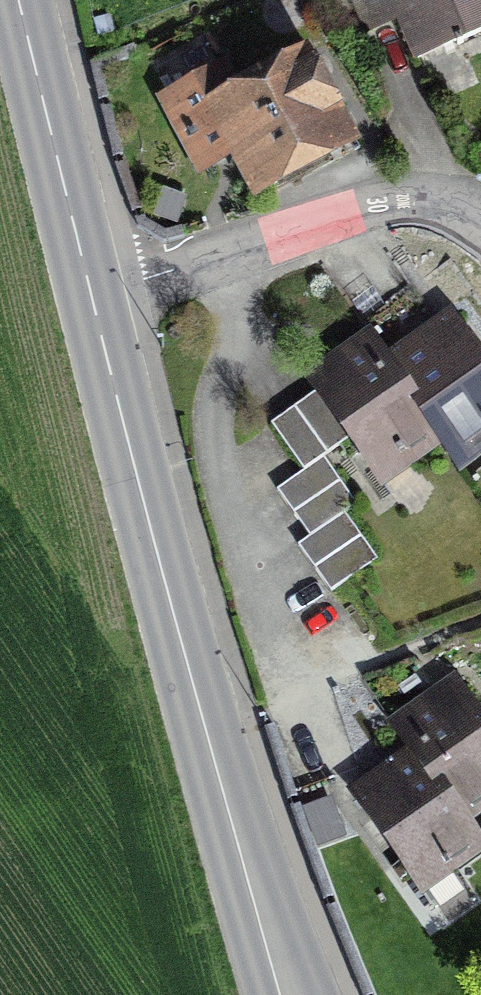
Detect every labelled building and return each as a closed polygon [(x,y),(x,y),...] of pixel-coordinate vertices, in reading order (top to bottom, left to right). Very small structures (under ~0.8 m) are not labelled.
[(368,29),(400,16),(416,55),(480,28),(480,0),(356,0),(368,29)] [(225,71),(169,100),(201,163),(246,140),(266,178),(337,142),(316,101),(333,92),(316,59),(240,99),(225,71)] [(389,362),(440,436),(459,463),(480,447),(480,359),(461,330),(443,342),(435,331),(389,362)] [(404,462),(440,436),(389,362),(371,337),(326,369),(334,380),(319,390),(351,437),(372,467),(397,451),(404,462)] [(304,470),(325,456),(351,437),(319,390),(271,423),(304,470)] [(342,480),(325,456),(304,470),(277,489),(294,513),(342,480)] [(357,503),(342,480),(294,513),(310,535),(345,511),(357,503)] [(361,534),(345,511),(310,535),(298,544),(314,567),(361,534)] [(378,558),(361,534),(314,567),(331,591),(378,558)] [(415,750),(478,838),(480,836),(480,719),(463,693),(448,704),(441,693),(396,724),(415,750)] [(478,838),(415,750),(371,781),(379,792),(363,804),(429,896),(452,879),(460,889),(480,874),(480,843),(478,838)]
